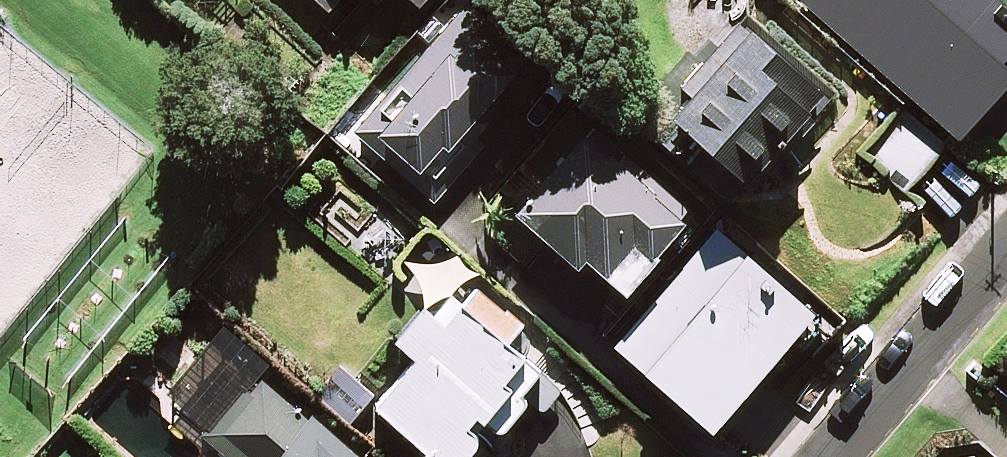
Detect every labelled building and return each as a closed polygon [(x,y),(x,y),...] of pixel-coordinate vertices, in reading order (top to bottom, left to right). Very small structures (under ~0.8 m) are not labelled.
[(328,12),(339,0),(315,0),(328,12)] [(525,64),(463,12),(357,137),(436,204),(485,146),(468,131),(525,64)] [(826,92),(744,21),(664,113),(747,184),(826,92)] [(937,156),(903,126),(873,162),(908,191),(937,156)] [(691,216),(587,133),(519,219),(580,268),(585,262),(627,295),(691,216)] [(814,313),(716,231),(616,350),(714,432),(814,313)] [(478,289),(462,308),(442,291),(397,344),(418,361),(377,408),(434,456),(466,456),(490,430),(500,438),(548,382),(506,346),(522,326),(478,289)] [(256,373),(201,436),(225,456),(360,456),(310,414),(307,418),(256,373)] [(146,407),(116,443),(133,456),(191,456),(197,448),(146,407)]
